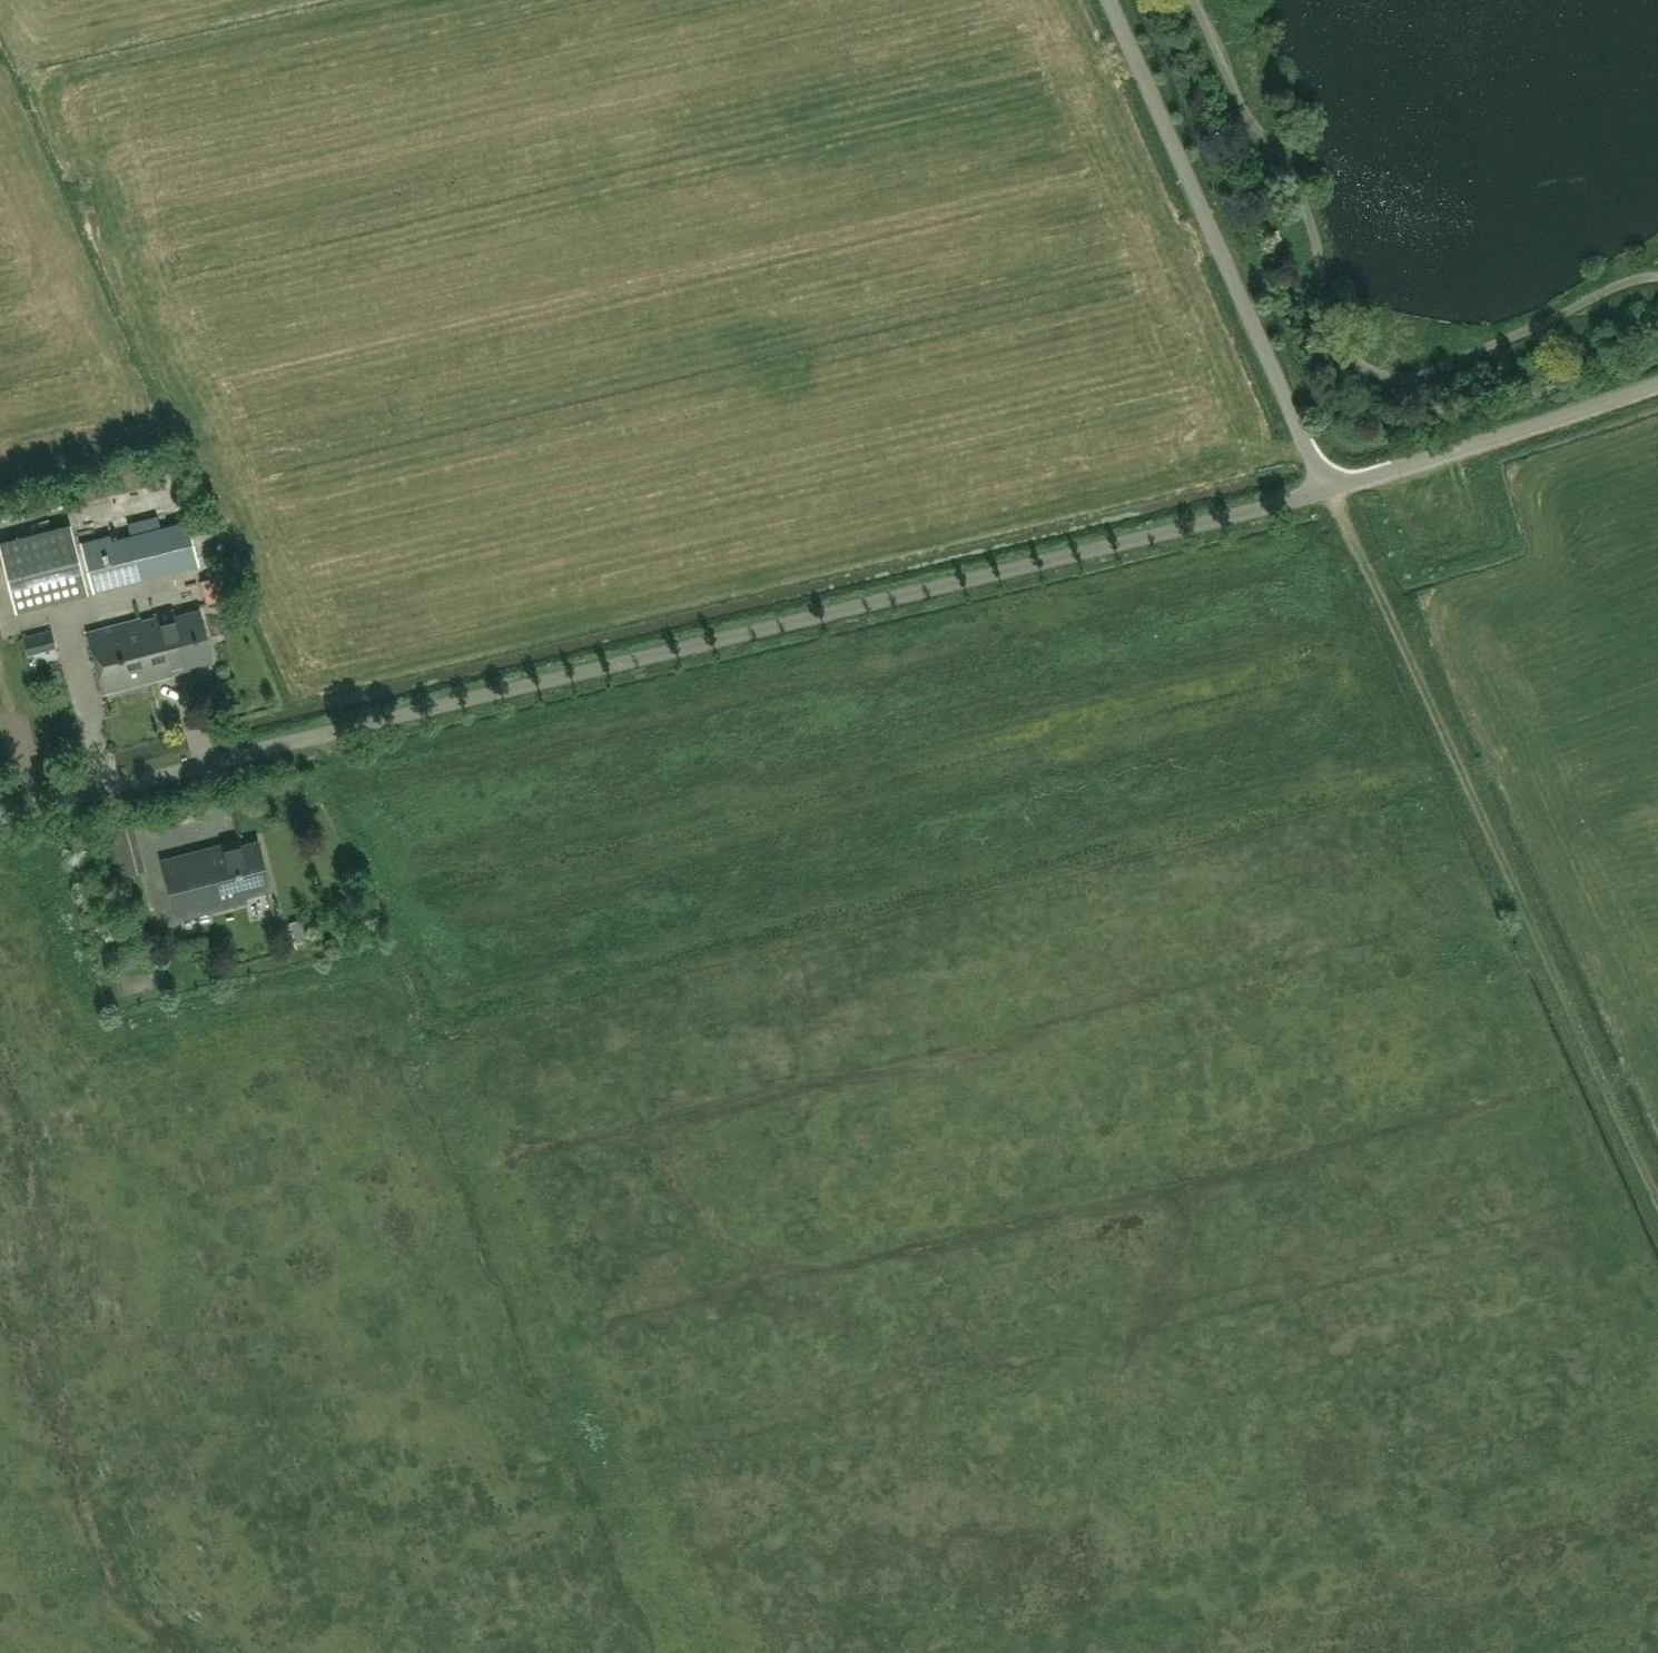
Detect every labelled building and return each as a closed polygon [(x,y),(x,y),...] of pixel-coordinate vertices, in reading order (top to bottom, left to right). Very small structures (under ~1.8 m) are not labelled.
[(111,532),(79,539),(82,548),(92,590),(197,563),(187,521),(113,540),(111,532)] [(0,541),(0,552),(15,610),(89,591),(78,549),(71,522),(0,541)] [(212,658),(200,611),(179,616),(178,610),(143,619),(159,679),(171,676),(170,669),(212,658)] [(14,627),(30,625),(29,612),(12,614),(14,627)] [(159,679),(143,619),(87,633),(103,694),(159,679)] [(52,628),(38,632),(42,650),(57,646),(52,628)] [(133,821),(107,828),(118,875),(145,868),(133,821)] [(270,889),(258,841),(227,849),(225,841),(162,858),(178,920),(249,902),(247,895),(270,889)]
